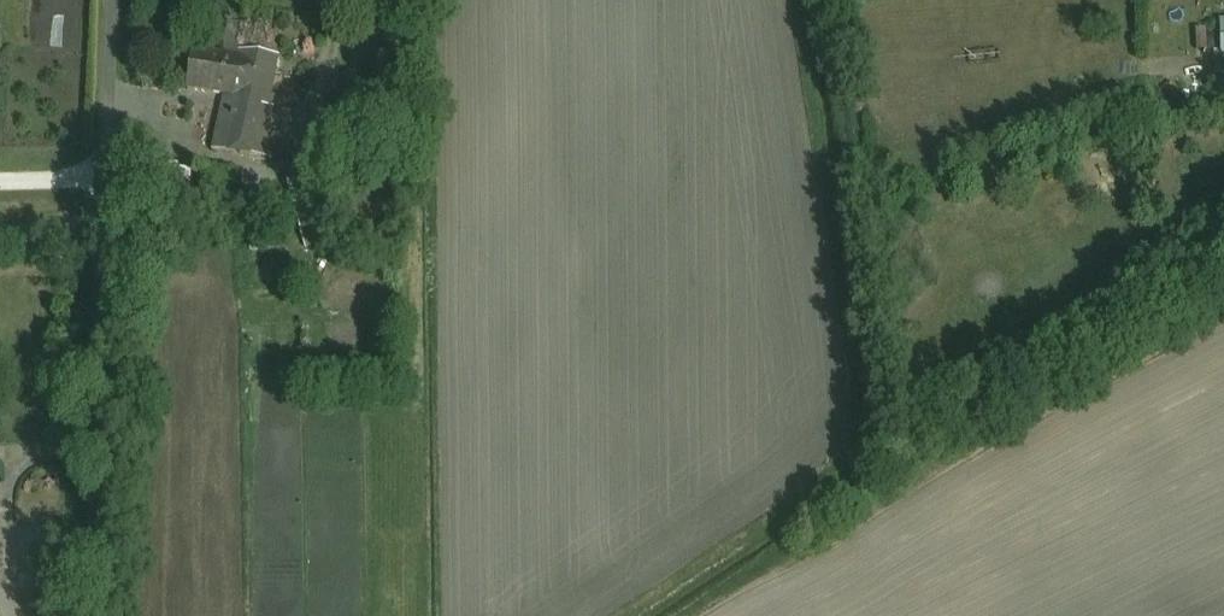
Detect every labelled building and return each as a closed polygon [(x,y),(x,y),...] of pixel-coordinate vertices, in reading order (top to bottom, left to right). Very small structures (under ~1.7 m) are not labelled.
[(272,157),(286,55),(231,48),(230,58),(200,54),(195,91),(225,95),(217,150),(272,157)]
